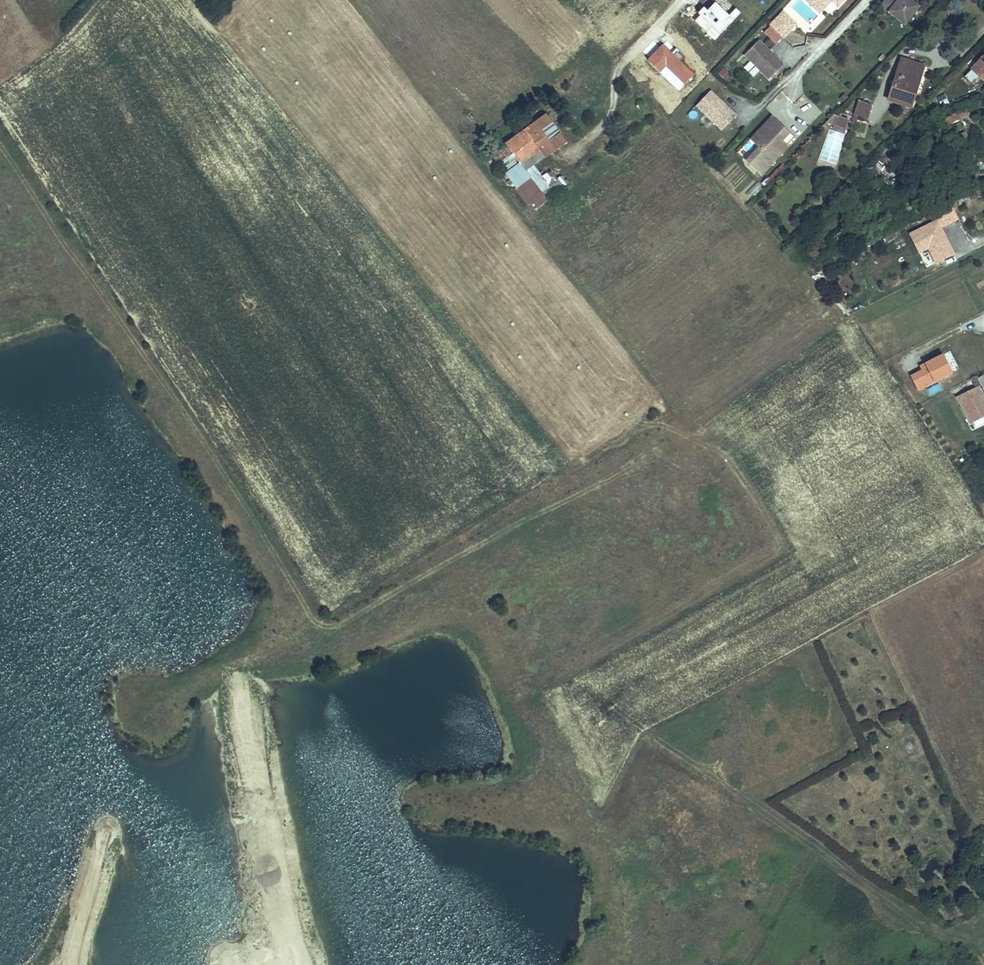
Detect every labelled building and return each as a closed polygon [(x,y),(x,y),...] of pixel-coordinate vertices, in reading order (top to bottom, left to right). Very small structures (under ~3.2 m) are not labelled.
[(816,0),(808,0),(807,1),(820,13),(824,8),(816,0)] [(844,0),(816,0),(824,8),(825,8),(831,1),(838,7),(844,0)] [(911,0),(908,0),(908,1),(907,0),(885,0),(880,6),(895,18),(899,14),(908,21),(920,6),(911,0)] [(831,14),(838,7),(831,1),(825,8),(831,14)] [(791,29),(784,23),(789,18),(783,12),(771,25),(783,37),(791,29)] [(908,21),(899,14),(895,18),(905,25),(908,21)] [(796,24),(789,18),(784,23),(791,29),(796,24)] [(781,38),(777,33),(772,38),(777,43),(781,38)] [(769,79),(783,65),(759,41),(744,55),(769,79)] [(972,68),(983,79),(983,56),(972,68)] [(915,93),(921,75),(906,70),(909,61),(901,59),(888,100),(911,107),(914,97),(912,96),(913,92),(915,93)] [(921,75),(924,66),(909,61),(906,70),(921,75)] [(736,116),(710,91),(696,106),(722,130),(736,116)] [(843,102),(848,97),(845,94),(840,99),(843,102)] [(867,119),(872,105),(859,100),(851,124),(856,126),(859,116),(867,119)] [(948,125),(969,115),(966,108),(945,119),(948,125)] [(846,128),(848,119),(839,116),(834,114),(827,122),(846,128)] [(566,142),(546,115),(492,154),(506,173),(501,177),(506,184),(511,180),(525,170),(532,164),(544,156),(545,157),(566,142)] [(774,150),(790,133),(772,116),(750,139),(758,147),(746,161),(761,176),(781,156),(774,150)] [(781,156),(788,147),(782,141),(774,150),(781,156)] [(898,153),(905,146),(898,141),(892,148),(898,153)] [(981,169),(983,168),(983,158),(980,157),(979,157),(976,159),(975,161),(974,164),(975,166),(977,168),(978,169),(981,169)] [(542,178),(532,164),(525,170),(530,178),(542,194),(549,188),(541,178),(542,178)] [(511,180),(517,187),(530,178),(525,170),(511,180)] [(537,207),(569,182),(568,180),(566,182),(562,176),(558,179),(551,171),(541,178),(549,188),(542,194),(530,178),(517,187),(515,189),(528,205),(533,201),(537,207)] [(755,181),(745,193),(751,199),(762,188),(755,181)] [(982,188),(976,192),(978,197),(983,194),(983,192),(982,188)] [(903,219),(917,213),(913,205),(900,211),(903,219)] [(903,219),(900,211),(890,216),(893,223),(903,219)] [(926,249),(934,264),(955,253),(937,218),(907,233),(918,254),(926,249)] [(820,255),(811,246),(805,252),(814,261),(820,255)] [(895,281),(897,288),(910,285),(908,278),(895,281)] [(918,390),(954,372),(944,352),(908,371),(918,390)] [(978,387),(957,398),(970,423),(983,416),(983,399),(978,387)]
